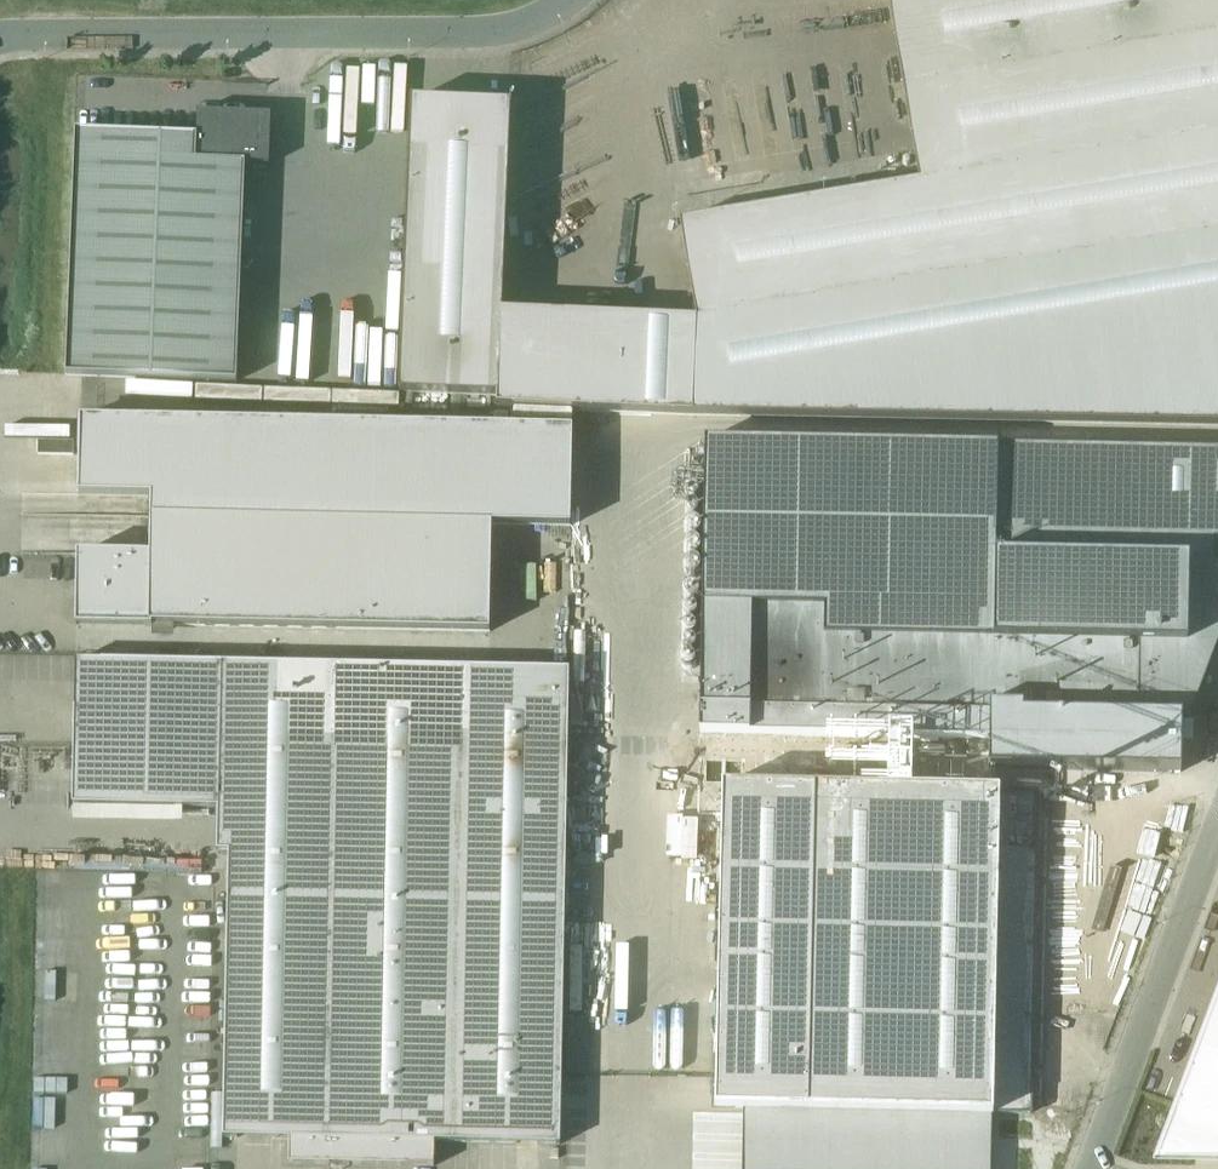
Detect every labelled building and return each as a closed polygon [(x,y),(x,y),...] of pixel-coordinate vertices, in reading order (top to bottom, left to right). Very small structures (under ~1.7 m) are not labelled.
[(680,223),(696,321),(692,416),(1217,426),(1217,0),(888,0),(918,176),(894,180),(895,187),(680,223)] [(510,105),(412,100),(398,393),(498,397),(510,105)] [(259,114),(196,111),(195,135),(74,130),(64,376),(237,383),(246,165),(270,166),(272,127),(269,126),(269,116),(259,116),(259,114)] [(502,313),(498,407),(692,415),(693,403),(696,321),(502,313)] [(151,497),(151,516),(491,523),(491,525),(570,526),(572,428),(105,418),(105,419),(80,418),(80,439),(80,454),(77,453),(77,455),(79,455),(78,495),(151,497)] [(705,440),(700,707),(1012,714),(1011,769),(1181,772),(1181,717),(1185,717),(1189,533),(1141,532),(1142,449),(705,440)] [(491,523),(151,516),(151,557),(78,555),(77,624),(487,633),(491,525),(491,523)] [(559,1145),(569,671),(75,661),(72,805),(218,808),(217,852),(229,852),(223,1138),(288,1139),(288,1164),(433,1167),(434,1142),(559,1145)] [(697,814),(721,815),(714,1108),(743,1109),(829,1110),(828,1168),(991,1168),(993,1114),(1032,1115),(1045,1115),(1052,792),(1038,792),(1038,791),(1010,791),(1011,769),(1012,714),(700,707),(697,814)] [(586,1061),(587,1016),(567,1016),(566,1061),(586,1061)] [(1201,1120),(1217,1126),(1217,1075),(1201,1120)]
